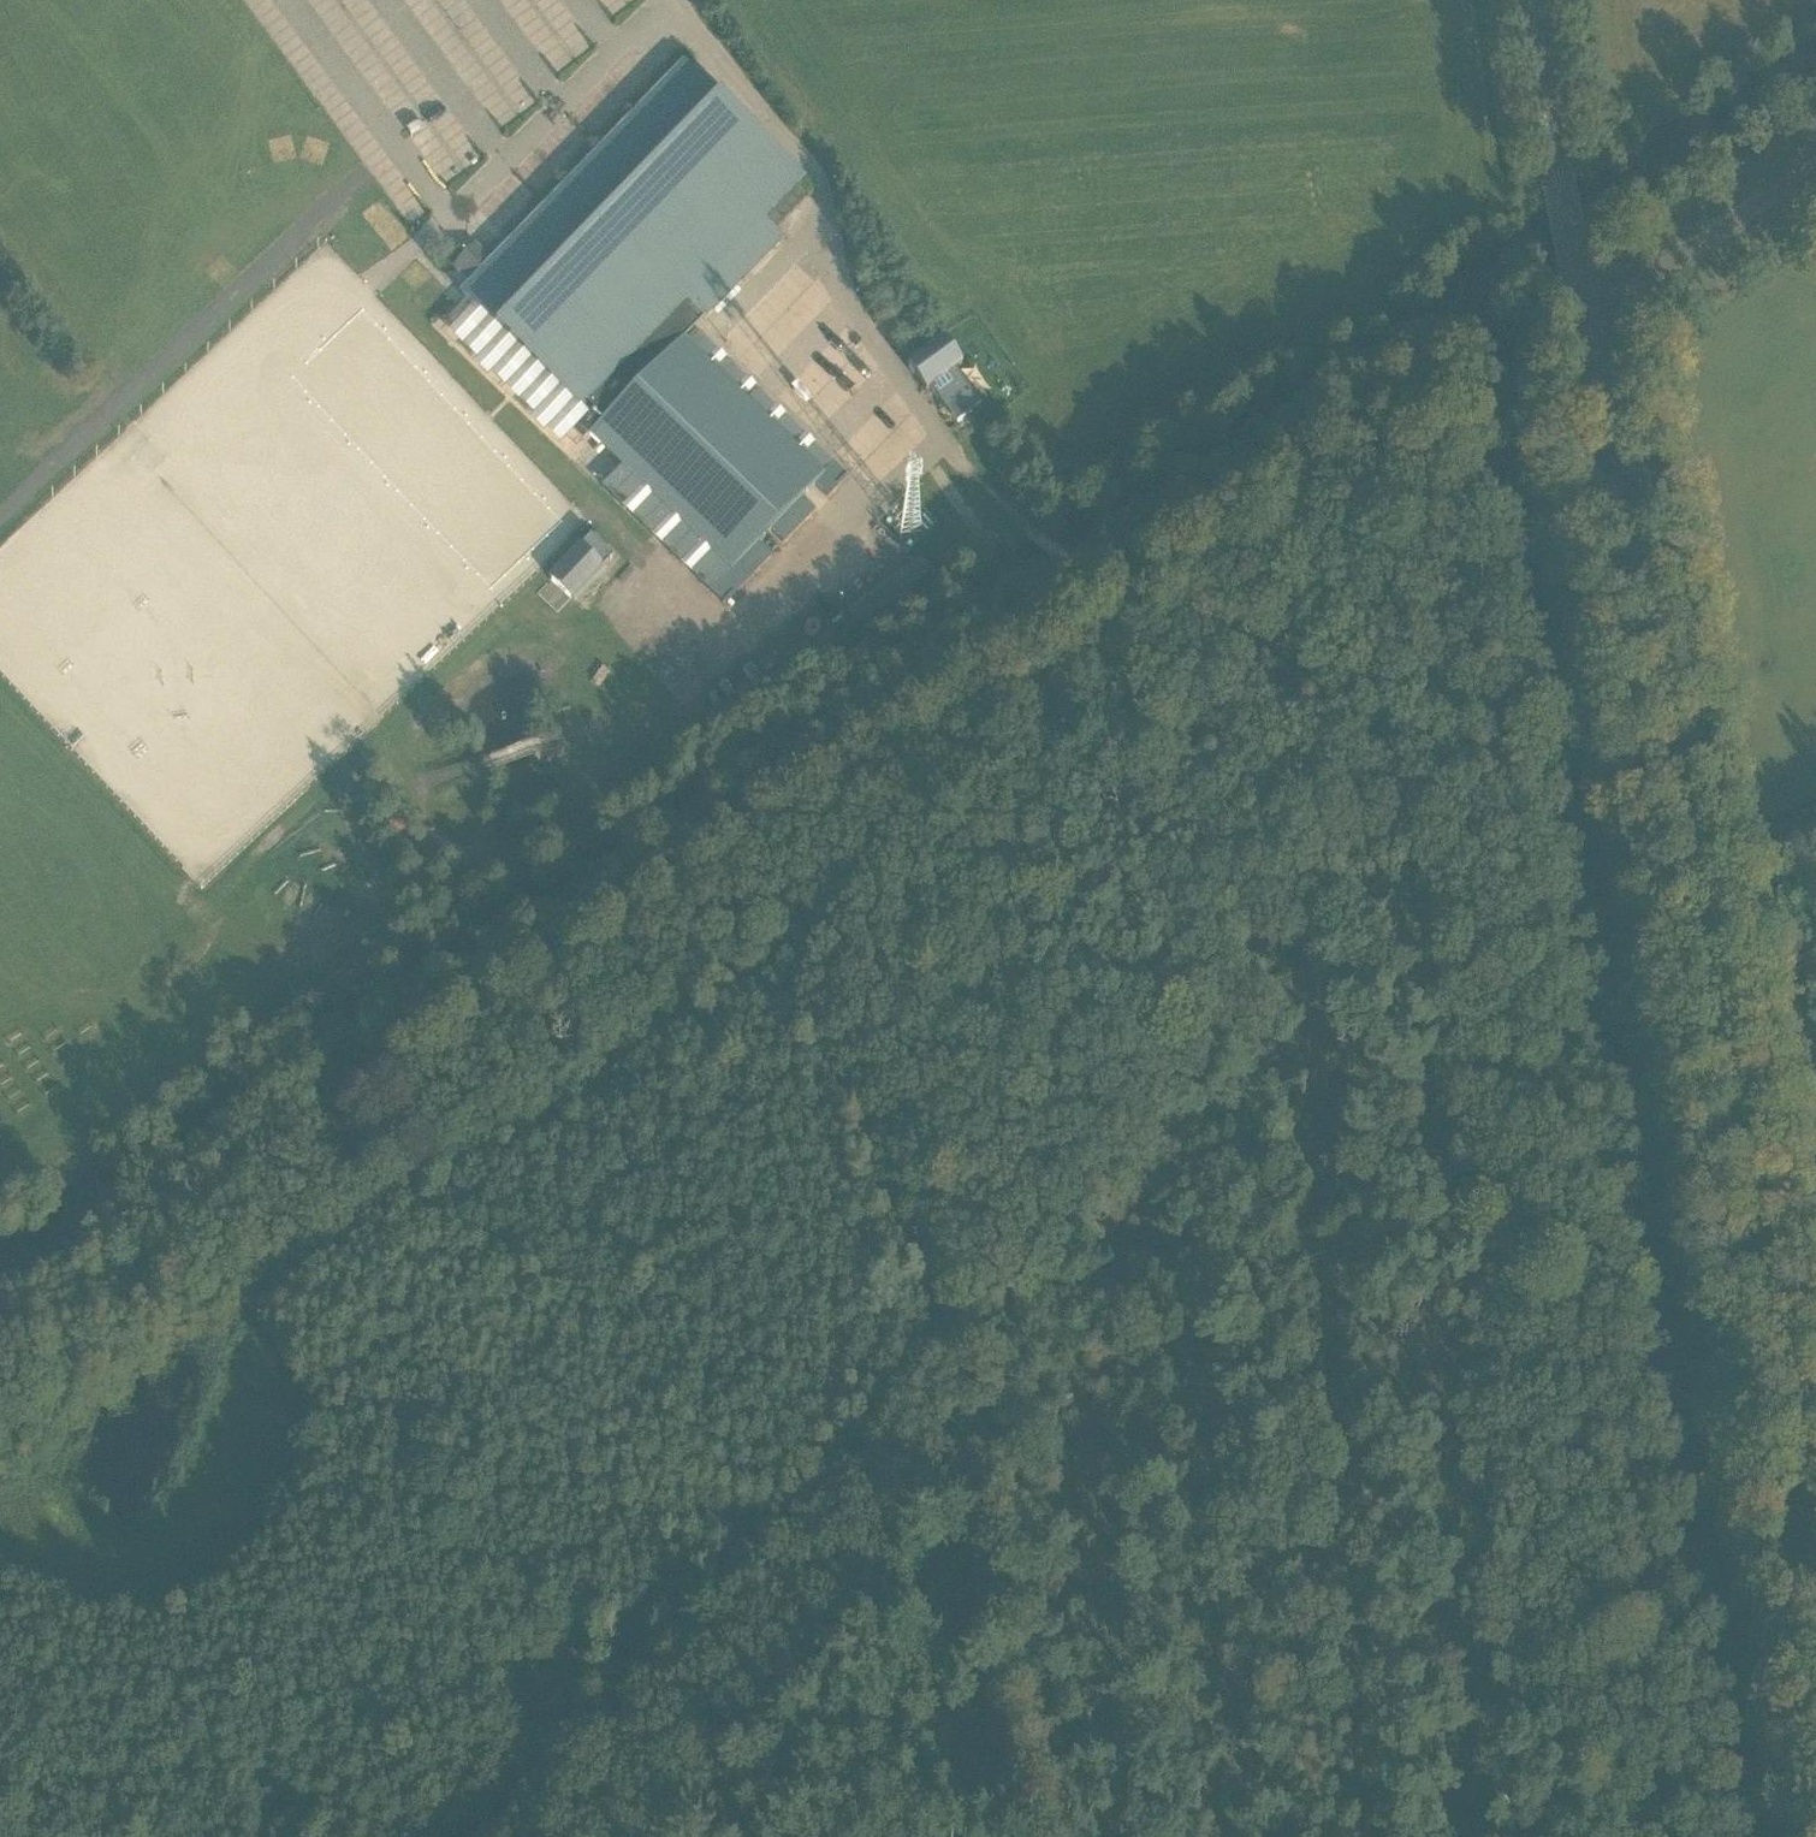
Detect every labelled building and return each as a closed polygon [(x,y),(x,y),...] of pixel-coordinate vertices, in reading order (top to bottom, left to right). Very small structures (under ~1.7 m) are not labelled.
[(436,42),(492,120),(508,109),(500,98),(495,103),(486,91),(500,81),(474,44),(464,51),(450,31),(436,42)] [(299,42),(284,52),(298,74),(313,63),(299,42)] [(777,228),(808,195),(798,185),(804,179),(685,65),(462,295),(581,410),(584,407),(601,424),(590,435),(732,573),(824,478),(684,341),(786,237),(777,228)] [(386,104),(432,173),(453,159),(438,136),(453,126),(422,79),(386,104)] [(944,343),(909,368),(928,394),(932,390),(957,424),(981,407),(956,373),(963,368),(944,343)] [(526,405),(520,400),(530,387),(521,381),(506,401),(549,433),(562,416),(534,395),(526,405)] [(483,424),(483,640),(504,618),(504,613),(589,524),(483,424)] [(578,547),(549,578),(578,605),(607,574),(603,570),(614,558),(592,538),(581,550),(578,547)]
